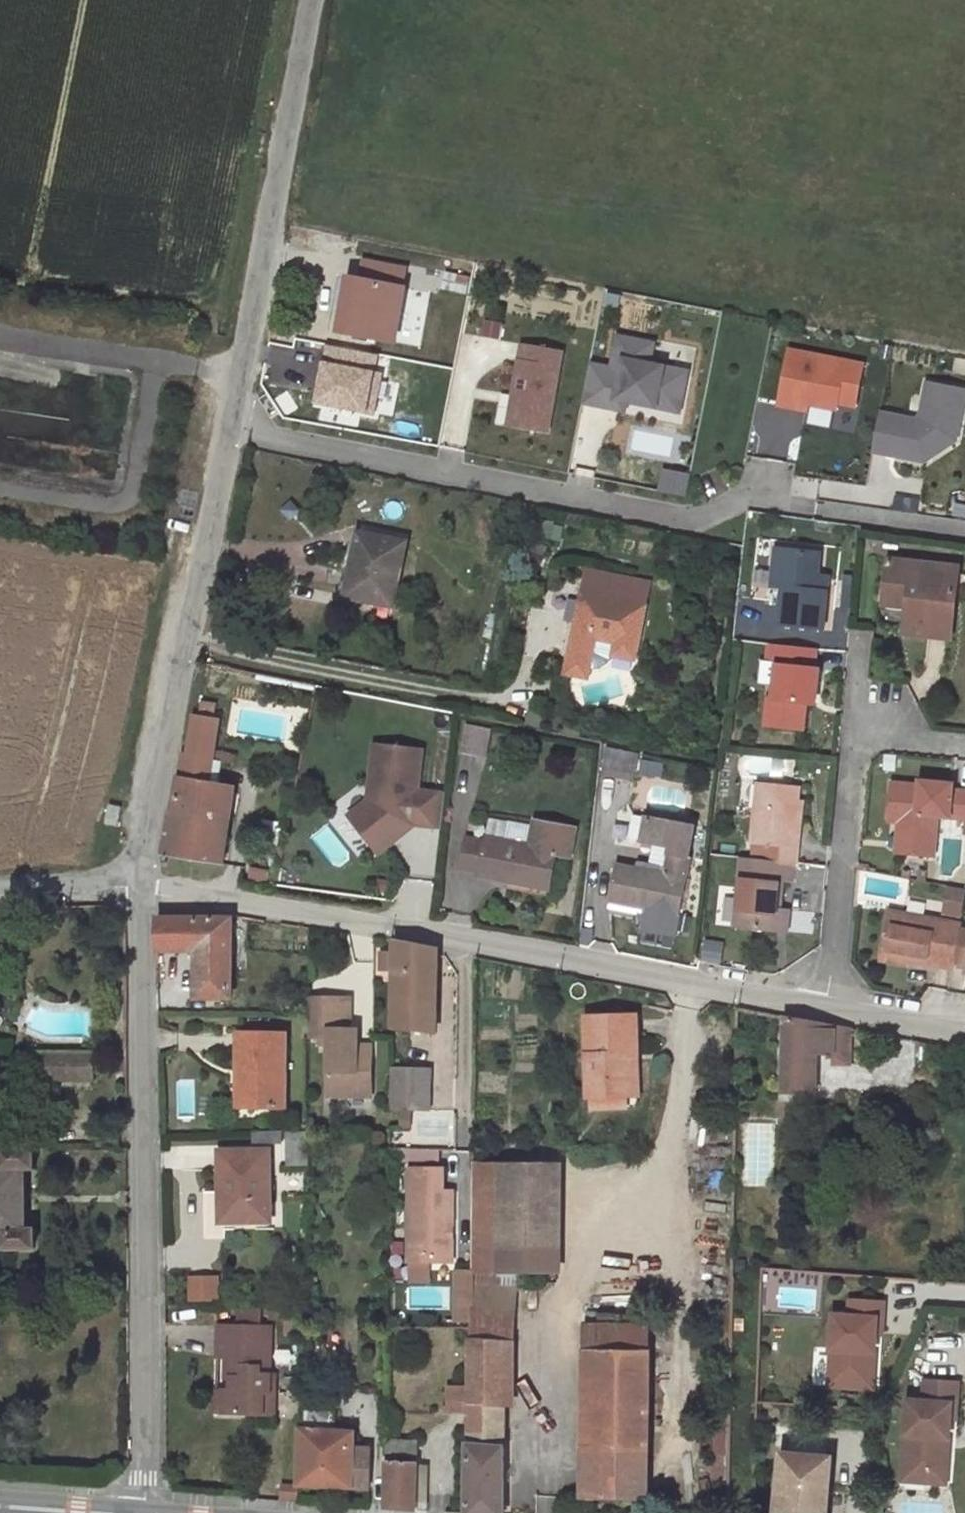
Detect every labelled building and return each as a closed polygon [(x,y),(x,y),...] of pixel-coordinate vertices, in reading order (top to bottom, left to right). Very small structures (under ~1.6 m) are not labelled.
[(467,287),(470,270),(445,265),(442,282),(467,287)] [(406,281),(358,272),(348,327),(396,334),(406,281)] [(502,338),(505,322),(486,319),(483,335),(502,338)] [(615,405),(616,396),(626,397),(656,403),(659,388),(682,392),(687,367),(649,360),(653,339),(617,332),(611,364),(590,360),(582,399),(615,405)] [(547,428),(562,347),(531,342),(528,357),(518,355),(512,390),(519,391),(513,422),(547,428)] [(853,401),(861,360),(788,345),(777,400),(794,403),(795,397),(834,404),(836,398),(853,401)] [(319,377),(325,350),(304,346),(298,373),(319,377)] [(386,356),(327,346),(316,406),(376,416),(386,356)] [(959,414),(964,383),(926,376),(920,407),(951,413),(959,414)] [(659,388),(656,403),(679,408),(682,392),(659,388)] [(519,391),(512,390),(507,421),(513,422),(519,391)] [(616,396),(615,405),(624,407),(626,397),(616,396)] [(915,414),(879,407),(872,446),(909,453),(911,444),(915,414)] [(951,413),(920,407),(919,411),(915,414),(911,444),(920,445),(921,441),(945,427),(948,428),(951,413)] [(920,445),(911,444),(909,453),(923,456),(955,436),(959,414),(951,413),(948,428),(945,427),(921,441),(920,445)] [(573,460),(594,466),(601,440),(580,434),(573,460)] [(660,490),(688,497),(694,474),(666,467),(660,490)] [(404,537),(357,529),(345,594),(392,603),(404,537)] [(774,539),(771,560),(782,562),(780,583),(778,615),(823,619),(827,580),(815,579),(820,544),(774,539)] [(886,554),(883,577),(906,579),(902,602),(898,628),(946,634),(955,564),(886,554)] [(769,582),(780,583),(782,562),(771,560),(769,582)] [(582,569),(578,591),(563,672),(584,675),(585,668),(595,614),(615,619),(611,651),(632,653),(648,579),(582,569)] [(880,597),(902,602),(906,579),(883,577),(880,597)] [(595,614),(585,668),(589,668),(592,668),(596,667),(600,666),(604,663),(607,660),(609,657),(610,654),(611,651),(615,619),(595,614)] [(814,656),(816,641),(774,638),(771,660),(778,660),(775,696),(768,695),(767,722),(805,723),(806,697),(815,698),(819,657),(814,656)] [(482,747),(486,720),(459,713),(453,742),(482,747)] [(218,722),(195,716),(187,748),(164,854),(221,864),(231,819),(222,815),(233,765),(210,761),(218,722)] [(641,745),(608,740),(604,766),(638,771),(641,745)] [(366,826),(378,842),(407,820),(434,824),(438,792),(410,788),(415,748),(370,742),(362,796),(344,810),(359,831),(366,826)] [(642,773),(664,775),(665,762),(643,760),(642,773)] [(898,824),(911,824),(909,844),(934,846),(938,805),(964,808),(964,782),(954,781),(953,774),(922,770),(922,777),(891,773),(889,804),(898,806),(898,824)] [(759,838),(757,852),(794,855),(798,856),(800,840),(793,841),(797,782),(759,778),(753,837),(759,838)] [(120,806),(110,804),(105,821),(115,824),(120,806)] [(685,826),(643,818),(638,840),(662,846),(660,861),(637,857),(635,869),(612,864),(604,899),(673,910),(684,854),(680,852),(685,826)] [(472,846),(451,844),(449,867),(467,871),(466,881),(540,894),(546,860),(561,861),(566,828),(522,821),(520,828),(496,824),(493,843),(473,840),(472,846)] [(911,824),(898,824),(897,843),(909,844),(911,824)] [(733,920),(776,925),(778,904),(781,871),(793,871),(794,855),(757,852),(740,851),(733,920)] [(964,895),(964,886),(948,883),(945,902),(963,905),(964,895)] [(880,950),(954,959),(955,954),(961,921),(962,914),(889,902),(880,950)] [(778,904),(776,925),(788,925),(790,906),(778,904)] [(198,996),(232,998),(234,921),(159,917),(159,950),(198,952),(198,996)] [(961,921),(955,954),(964,956),(964,922),(961,921)] [(737,941),(726,940),(724,950),(734,951),(737,941)] [(440,952),(400,943),(395,1031),(436,1034),(440,952)] [(381,970),(395,971),(395,950),(382,950),(381,970)] [(352,1056),(353,1049),(353,1030),(350,1030),(350,1000),(310,999),(309,1037),(329,1038),(328,1095),(371,1096),(372,1057),(352,1056)] [(587,1096),(593,1097),(627,1096),(631,1097),(631,1056),(638,1056),(638,1017),(588,1017),(587,1096)] [(793,1018),(784,1094),(814,1095),(820,1056),(838,1059),(845,1028),(793,1018)] [(238,1031),(237,1069),(246,1069),(244,1105),(284,1106),(287,1033),(238,1031)] [(92,1054),(19,1057),(20,1084),(93,1081),(93,1074),(102,1073),(101,1062),(93,1062),(92,1054)] [(246,1069),(237,1069),(236,1105),(244,1105),(246,1069)] [(393,1096),(428,1096),(428,1072),(394,1070),(393,1096)] [(428,1111),(428,1096),(393,1096),(393,1109),(428,1111)] [(628,1108),(627,1096),(593,1097),(593,1108),(628,1108)] [(255,1130),(255,1143),(281,1143),(281,1131),(255,1130)] [(291,1164),(307,1164),(305,1132),(289,1133),(291,1164)] [(410,1149),(409,1160),(440,1160),(440,1149),(410,1149)] [(35,1252),(34,1232),(24,1232),(24,1172),(34,1172),(34,1154),(2,1154),(2,1168),(0,1168),(0,1235),(2,1235),(3,1252),(35,1252)] [(268,1155),(220,1155),(220,1227),(269,1227),(268,1155)] [(540,1272),(540,1249),(541,1191),(541,1166),(477,1166),(477,1272),(540,1272)] [(410,1169),(408,1246),(429,1246),(429,1254),(451,1255),(452,1192),(443,1191),(443,1169),(410,1169)] [(408,1254),(429,1254),(429,1246),(408,1246),(408,1254)] [(473,1301),(513,1302),(514,1288),(496,1287),(495,1276),(473,1275),(473,1301)] [(212,1279),(190,1279),(190,1300),(213,1299),(212,1279)] [(471,1402),(505,1403),(507,1403),(508,1342),(514,1342),(513,1302),(473,1301),(471,1390),(471,1402)] [(834,1316),(829,1387),(872,1390),(876,1335),(882,1336),(884,1304),(851,1302),(850,1317),(834,1316)] [(240,1309),(240,1322),(265,1322),(265,1309),(240,1309)] [(650,1501),(650,1327),(586,1327),(586,1375),(594,1375),(595,1447),(586,1447),(585,1499),(650,1501)] [(253,1416),(255,1329),(218,1329),(217,1358),(226,1359),(226,1379),(232,1380),(231,1391),(216,1392),(216,1415),(253,1416)] [(271,1330),(255,1329),(253,1416),(263,1415),(264,1394),(275,1395),(276,1376),(271,1376),(271,1330)] [(960,1384),(927,1381),(926,1403),(910,1402),(905,1472),(942,1475),(944,1438),(951,1439),(952,1421),(957,1421),(960,1384)] [(471,1417),(471,1402),(471,1390),(451,1390),(450,1417),(471,1417)] [(505,1403),(471,1402),(471,1417),(470,1512),(504,1512),(505,1403)] [(337,1406),(303,1404),(301,1485),(368,1488),(372,1450),(354,1448),(355,1432),(335,1429),(337,1406)] [(951,1439),(944,1438),(942,1475),(905,1472),(905,1482),(947,1485),(951,1439)] [(420,1454),(420,1439),(390,1439),(390,1453),(420,1454)] [(833,1457),(782,1452),(778,1512),(829,1512),(833,1457)] [(386,1510),(415,1512),(416,1465),(386,1464),(386,1510)] [(300,1501),(300,1483),(283,1483),(282,1500),(300,1501)]
